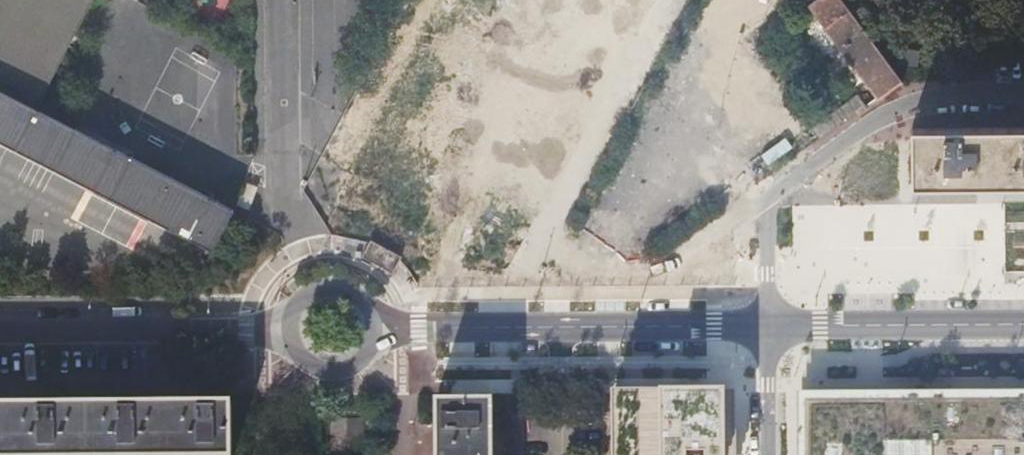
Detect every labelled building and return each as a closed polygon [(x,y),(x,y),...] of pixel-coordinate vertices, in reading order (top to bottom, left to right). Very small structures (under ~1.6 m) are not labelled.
[(210,248),(230,208),(36,107),(91,0),(0,0),(0,140),(210,248)] [(397,84),(353,169),(395,193),(418,151),(451,85),(496,0),(442,0),(397,84)] [(876,97),(900,79),(843,0),(806,0),(876,97)] [(855,94),(814,124),(822,135),(856,111),(857,113),(865,107),(855,94)] [(914,131),(913,184),(1023,183),(1023,129),(914,131)] [(783,138),(761,154),(768,164),(790,147),(783,138)] [(894,148),(863,148),(863,184),(894,185),(894,148)] [(418,151),(395,193),(387,207),(488,262),(518,206),(418,151)] [(370,239),(362,255),(393,270),(401,254),(370,239)] [(804,402),(805,454),(1023,454),(1023,401),(804,402)] [(435,454),(492,454),(492,403),(435,403),(435,454)] [(0,407),(0,454),(229,454),(228,405),(165,406),(0,407)]
